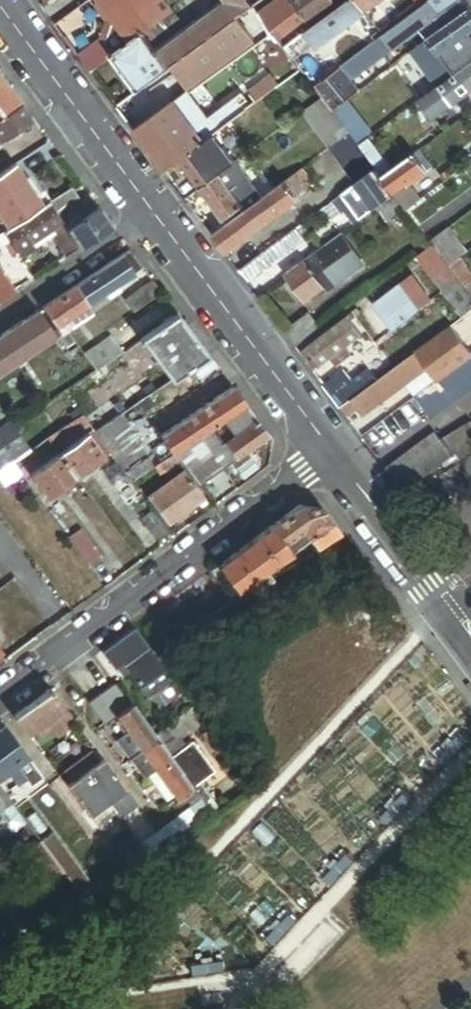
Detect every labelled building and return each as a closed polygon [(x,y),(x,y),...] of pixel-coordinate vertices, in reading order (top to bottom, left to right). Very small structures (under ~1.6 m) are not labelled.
[(167,0),(100,0),(99,5),(110,20),(116,20),(132,41),(143,33),(150,27),(174,9),(167,0)] [(253,5),(250,0),(228,0),(227,1),(160,51),(158,52),(169,68),(176,63),(236,18),(253,5)] [(253,5),(259,13),(276,0),(250,0),(253,5)] [(259,13),(278,39),(307,18),(294,0),(276,0),(259,13)] [(307,18),(332,0),(294,0),(307,18)] [(356,0),(349,0),(305,32),(312,41),(315,46),(317,49),(329,40),(366,13),(356,0)] [(366,13),(383,0),(384,0),(356,0),(366,13)] [(423,0),(398,0),(389,6),(391,8),(373,21),(380,32),(423,0)] [(461,0),(431,0),(429,2),(440,16),(461,0)] [(468,9),(461,0),(440,16),(446,25),(468,9)] [(429,2),(382,36),(393,51),(440,16),(429,2)] [(406,56),(414,68),(433,92),(450,80),(456,76),(440,55),(459,41),(464,47),(470,42),(470,35),(469,33),(470,32),(470,13),(468,9),(446,25),(406,56)] [(191,83),(251,38),(236,18),(176,63),(191,83)] [(143,33),(150,43),(158,37),(150,27),(143,33)] [(305,32),(294,41),(297,46),(300,50),(312,41),(305,32)] [(143,87),(169,68),(158,52),(160,51),(157,47),(155,49),(150,43),(143,33),(132,41),(114,55),(139,91),(143,87)] [(382,36),(352,58),(363,73),(393,51),(382,36)] [(91,72),(114,55),(101,39),(79,56),(91,72)] [(329,40),(317,49),(321,54),(332,45),(329,40)] [(295,61),(315,46),(312,41),(300,50),(297,46),(293,49),(288,53),(295,61)] [(293,49),(290,44),(284,48),(288,53),(293,49)] [(334,58),(340,67),(348,61),(341,52),(334,58)] [(320,67),(327,77),(340,67),(334,58),(320,67)] [(352,82),(363,73),(352,58),(348,61),(340,67),(352,82)] [(314,87),(327,77),(320,67),(316,62),(303,72),(314,87)] [(456,76),(450,80),(462,97),(470,90),(470,65),(456,76)] [(340,67),(327,77),(314,87),(322,98),(332,111),(358,91),(352,82),(340,67)] [(0,75),(0,113),(19,101),(0,75)] [(433,92),(421,101),(434,117),(462,97),(450,80),(433,92)] [(249,99),(253,105),(264,97),(260,92),(249,99)] [(210,118),(219,130),(247,109),(243,103),(238,97),(210,118)] [(243,103),(247,109),(253,105),(249,99),(248,98),(243,103)] [(338,119),(332,111),(322,98),(302,113),(329,148),(347,134),(349,134),(338,119)] [(19,101),(0,113),(0,140),(32,119),(19,101)] [(205,141),(176,101),(135,131),(164,170),(180,158),(199,144),(205,141)] [(349,134),(358,147),(368,139),(351,116),(348,119),(344,115),(338,119),(349,134)] [(231,127),(218,137),(225,148),(239,137),(231,127)] [(205,141),(199,144),(219,173),(235,161),(225,148),(218,137),(215,133),(205,141)] [(347,134),(329,148),(355,184),(357,183),(374,170),(347,134)] [(375,170),(382,179),(392,171),(369,139),(368,139),(358,147),(375,170)] [(199,144),(180,158),(201,187),(219,173),(199,144)] [(431,169),(418,152),(392,171),(382,179),(394,194),(408,183),(409,185),(410,184),(431,169)] [(235,161),(219,173),(232,191),(249,178),(237,160),(235,161)] [(8,228),(42,206),(32,192),(13,165),(0,174),(0,216),(8,228)] [(302,168),(299,170),(306,180),(309,177),(302,168)] [(299,170),(284,181),(297,199),(312,188),(306,180),(299,170)] [(394,194),(382,179),(375,170),(374,170),(357,183),(376,207),(394,194)] [(219,173),(201,187),(225,219),(243,206),(232,191),(219,173)] [(243,206),(246,210),(263,197),(249,178),(232,191),(243,206)] [(297,199),(284,181),(263,197),(246,210),(213,235),(225,252),(297,199)] [(355,184),(342,194),(351,205),(346,208),(351,215),(356,212),(361,218),(376,207),(357,183),(355,184)] [(408,183),(394,194),(394,195),(399,202),(415,190),(410,184),(409,185),(408,183)] [(50,200),(40,186),(32,192),(42,206),(48,202),(50,200)] [(80,200),(71,187),(50,200),(48,202),(57,215),(70,206),(80,200)] [(406,211),(422,199),(415,190),(399,202),(405,209),(406,211)] [(351,205),(342,194),(334,201),(342,212),(345,209),(355,223),(361,218),(356,212),(351,215),(346,208),(351,205)] [(399,202),(394,195),(377,209),(387,222),(405,209),(399,202)] [(42,206),(8,228),(3,231),(10,241),(20,257),(33,248),(29,242),(34,238),(39,245),(52,236),(64,256),(78,247),(66,229),(57,215),(48,202),(42,206)] [(79,220),(70,206),(57,215),(66,229),(79,220)] [(111,225),(98,208),(79,220),(66,229),(78,247),(111,225)] [(297,227),(287,235),(295,245),(305,238),(297,227)] [(448,229),(438,236),(451,253),(455,250),(460,257),(466,252),(448,229)] [(3,231),(0,233),(0,248),(10,241),(3,231)] [(340,234),(326,244),(346,272),(361,262),(340,234)] [(295,245),(287,235),(239,270),(247,281),(295,245)] [(451,253),(438,236),(430,242),(433,247),(443,260),(451,253)] [(34,238),(29,242),(33,248),(39,245),(34,238)] [(326,244),(317,251),(338,279),(346,272),(326,244)] [(417,258),(462,317),(470,310),(470,298),(448,268),(447,267),(443,260),(433,247),(417,258)] [(142,266),(129,249),(120,256),(132,273),(142,266)] [(447,267),(460,257),(455,250),(451,253),(443,260),(447,267)] [(317,251),(305,259),(326,287),(336,280),(338,279),(317,251)] [(132,273),(120,256),(73,286),(86,305),(103,293),(107,299),(119,291),(116,285),(133,274),(132,273)] [(448,268),(470,298),(470,270),(462,258),(448,268)] [(305,259),(287,273),(308,301),(326,287),(305,259)] [(338,279),(336,280),(339,283),(363,265),(361,262),(346,272),(338,279)] [(13,291),(0,273),(0,299),(13,291)] [(414,275),(377,302),(394,327),(432,299),(414,275)] [(161,292),(152,280),(124,300),(133,312),(161,292)] [(86,305),(73,286),(41,308),(59,334),(64,331),(66,334),(94,315),(86,305)] [(357,308),(347,315),(307,346),(308,346),(302,351),(316,368),(329,358),(342,348),(362,334),(351,319),(361,312),(357,308)] [(0,335),(0,374),(55,336),(37,310),(0,335)] [(297,347),(322,329),(309,312),(284,330),(297,347)] [(207,353),(177,314),(141,338),(171,379),(207,353)] [(452,325),(416,351),(369,387),(370,388),(354,400),(352,399),(342,407),(349,416),(360,408),(361,410),(377,398),(380,402),(428,367),(438,379),(470,355),(470,352),(452,325)] [(94,370),(122,351),(109,335),(81,355),(94,370)] [(335,366),(348,356),(342,348),(329,358),(335,366)] [(377,362),(370,352),(358,361),(365,370),(353,380),(344,369),(325,384),(333,395),(341,406),(383,375),(382,373),(384,371),(377,362)] [(415,398),(430,418),(470,388),(470,356),(415,398)] [(245,404),(232,387),(160,436),(167,447),(172,454),(174,452),(176,451),(245,404)] [(377,398),(361,410),(364,414),(380,402),(377,398)] [(254,417),(245,404),(176,451),(200,484),(235,458),(222,441),(254,417)] [(410,428),(396,410),(363,435),(375,452),(410,428)] [(119,414),(94,431),(109,452),(122,469),(147,451),(119,414)] [(81,415),(46,438),(53,447),(88,423),(81,415)] [(235,458),(267,434),(254,417),(222,441),(235,458)] [(13,425),(10,421),(0,428),(0,465),(5,461),(9,466),(31,450),(13,425)] [(447,438),(459,457),(470,449),(470,423),(447,438)] [(109,452),(94,431),(92,429),(86,434),(103,457),(109,452)] [(436,433),(387,468),(404,492),(453,455),(436,433)] [(86,434),(58,454),(75,477),(103,457),(86,434)] [(152,467),(172,454),(167,447),(126,474),(131,481),(152,467)] [(172,454),(152,467),(160,478),(182,463),(174,452),(172,454)] [(75,477),(58,454),(30,475),(47,498),(75,477)] [(181,472),(148,496),(166,522),(194,501),(198,506),(203,502),(200,497),(181,472)] [(141,518),(152,510),(142,497),(131,505),(141,518)] [(308,536),(331,520),(322,508),(298,505),(271,525),(284,542),(303,529),(308,536)] [(157,539),(168,531),(152,510),(141,518),(157,539)] [(316,547),(339,531),(331,520),(308,536),(316,547)] [(236,589),(248,582),(273,566),(291,553),(289,550),(284,542),(271,525),(218,564),(235,587),(236,589)] [(67,537),(89,567),(103,557),(80,527),(67,537)] [(289,550),(308,536),(303,529),(284,542),(289,550)] [(235,587),(218,564),(210,570),(227,593),(235,587)] [(248,582),(252,589),(277,572),(273,566),(248,582)] [(172,682),(132,628),(101,651),(113,668),(116,666),(122,662),(128,670),(149,699),(172,682)] [(128,670),(122,662),(116,666),(121,674),(128,670)] [(114,716),(129,706),(113,684),(89,702),(105,723),(114,716)] [(64,706),(51,688),(33,702),(46,719),(64,706)] [(46,719),(33,702),(14,716),(27,733),(36,727),(46,719)] [(194,788),(171,756),(156,736),(132,703),(129,706),(114,716),(127,734),(139,751),(141,753),(154,770),(172,796),(176,801),(183,795),(194,788)] [(46,719),(36,727),(42,735),(52,728),(58,735),(76,722),(64,706),(46,719)] [(193,708),(167,727),(179,744),(181,742),(205,725),(193,708)] [(3,724),(0,726),(0,780),(8,773),(17,767),(29,758),(3,724)] [(156,736),(171,756),(184,747),(181,742),(179,744),(167,727),(156,736)] [(127,734),(116,742),(129,758),(139,751),(127,734)] [(184,747),(171,756),(194,788),(198,784),(215,772),(192,741),(184,747)] [(102,758),(98,761),(91,752),(80,760),(83,765),(81,766),(114,810),(120,817),(127,812),(137,804),(102,758)] [(131,761),(143,778),(147,775),(154,770),(141,753),(131,761)] [(29,758),(17,767),(26,778),(25,779),(31,787),(43,777),(29,758)] [(64,773),(70,781),(66,785),(95,824),(114,810),(81,766),(78,769),(75,764),(64,773)] [(26,778),(17,767),(8,773),(17,785),(25,779),(26,778)] [(166,800),(172,796),(154,770),(147,775),(166,800)] [(210,810),(215,816),(219,812),(198,784),(194,788),(199,795),(202,799),(210,810)] [(11,800),(0,786),(0,808),(11,800)] [(199,795),(194,788),(183,795),(186,799),(189,803),(199,795)] [(186,799),(183,795),(176,801),(179,805),(186,799)] [(210,810),(202,799),(189,809),(197,819),(210,810)] [(11,800),(0,808),(0,831),(12,834),(27,822),(11,800)] [(189,809),(162,829),(168,838),(178,830),(179,832),(197,819),(189,809)] [(168,838),(162,829),(121,859),(128,869),(141,860),(140,859),(168,838)] [(51,832),(41,840),(66,874),(78,891),(89,883),(51,832)] [(66,874),(41,840),(28,850),(53,884),(66,874)]
